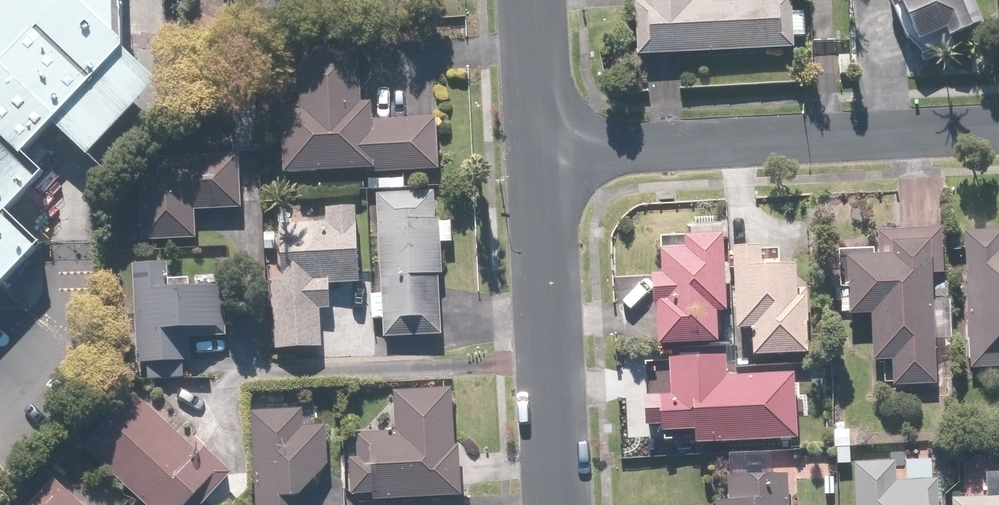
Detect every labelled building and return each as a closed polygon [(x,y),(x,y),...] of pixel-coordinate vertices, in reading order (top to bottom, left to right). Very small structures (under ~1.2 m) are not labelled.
[(13,267),(39,239),(8,211),(48,170),(25,153),(59,115),(91,145),(159,76),(127,46),(124,0),(0,0),(0,281),(13,267)] [(794,35),(808,35),(808,10),(793,10),(793,0),(647,0),(647,2),(640,2),(641,53),(794,51),(794,35)] [(915,45),(949,31),(952,38),(984,26),(974,0),(897,0),(915,45)] [(287,45),(286,167),(442,168),(442,119),(379,118),(379,101),(363,101),(363,45),(287,45)] [(259,103),(236,103),(237,150),(260,150),(259,103)] [(247,158),(143,157),(142,236),(198,236),(198,209),(246,210),(247,158)] [(438,188),(380,189),(383,286),(375,286),(376,316),(386,316),(386,337),(447,335),(444,242),(458,241),(457,219),(439,220),(438,188)] [(328,227),(279,225),(276,349),(325,350),(326,306),(336,307),(337,282),(364,282),(365,208),(329,207),(328,227)] [(886,252),(853,252),(853,312),(877,312),(877,358),(895,358),(895,385),(938,386),(939,251),(948,251),(948,231),(887,230),(886,252)] [(973,230),(973,364),(998,364),(998,230),(973,230)] [(695,248),(669,248),(669,271),(661,270),(660,300),(665,300),(664,342),(723,342),(723,312),(734,312),(735,232),(696,231),(695,248)] [(769,247),(742,247),(741,324),(760,325),(760,352),(811,353),(812,294),(805,294),(805,261),(769,260),(769,247)] [(168,261),(137,261),(138,377),(186,377),(186,360),(191,360),(191,337),(230,337),(229,284),(168,285),(168,261)] [(734,354),(678,354),(678,393),(667,393),(668,427),(705,426),(705,441),(800,440),(799,373),(734,374),(734,354)] [(398,430),(360,431),(361,456),(350,456),(351,494),(375,493),(375,498),(467,495),(465,445),(458,445),(455,388),(397,390),(398,430)] [(142,392),(89,445),(148,504),(203,504),(236,472),(209,444),(201,451),(142,392)] [(256,408),(259,504),(312,504),(311,490),(332,464),(331,425),(304,426),(304,406),(256,408)] [(860,460),(861,504),(942,504),(942,477),(900,478),(900,460),(860,460)] [(791,472),(730,474),(730,497),(722,498),(722,504),(792,504),(791,472)] [(59,477),(31,504),(89,504),(59,477)] [(957,498),(957,504),(998,504),(998,496),(957,498)]
